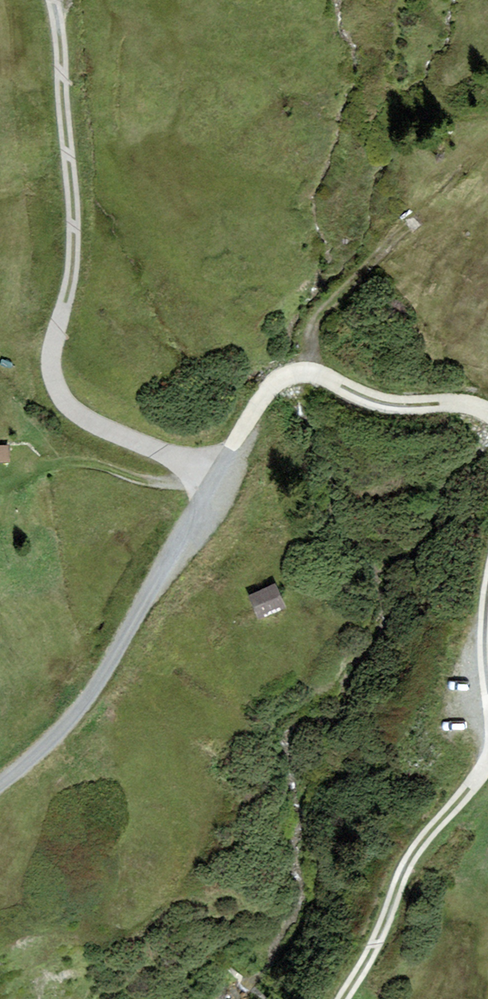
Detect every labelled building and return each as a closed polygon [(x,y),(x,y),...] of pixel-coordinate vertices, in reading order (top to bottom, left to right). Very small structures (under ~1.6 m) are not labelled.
[(9,463),(10,445),(0,445),(0,463),(9,463)] [(270,588),(245,597),(253,619),(278,610),(270,588)]
